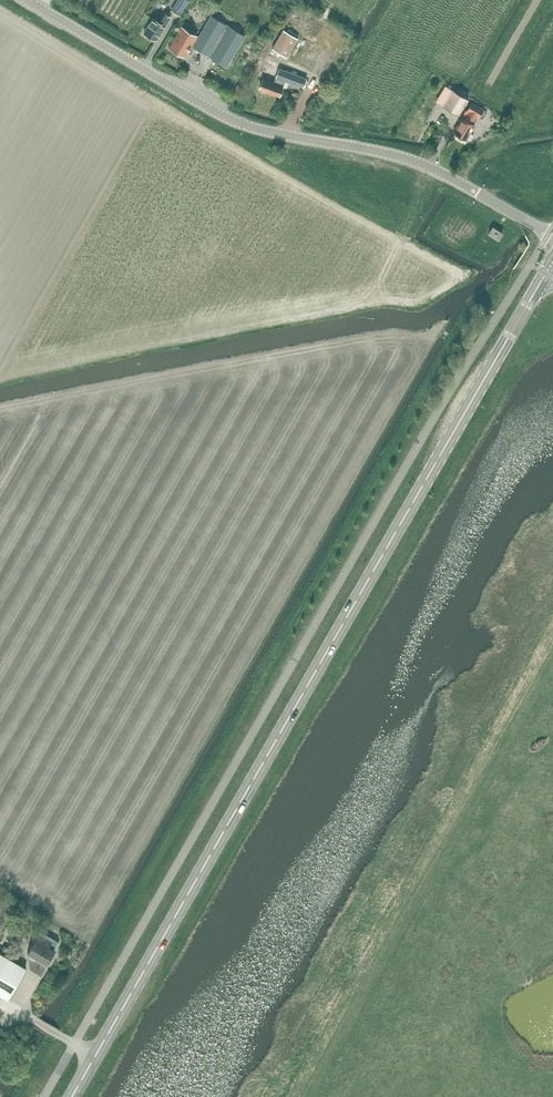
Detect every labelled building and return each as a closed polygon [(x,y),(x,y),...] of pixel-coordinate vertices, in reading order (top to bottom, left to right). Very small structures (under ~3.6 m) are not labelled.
[(179,16),(181,17),(190,1),(189,0),(177,0),(171,11),(179,16)] [(162,32),(171,16),(164,12),(159,21),(153,17),(144,33),(156,40),(161,32),(162,32)] [(191,46),(227,67),(246,36),(211,15),(198,38),(197,37),(198,36),(182,26),(169,47),(184,57),(191,46)] [(286,57),(298,38),(283,30),(272,49),(286,57)] [(303,88),(306,78),(264,62),(258,77),(262,79),(259,89),(280,97),(285,81),(303,88)] [(237,85),(231,95),(235,98),(241,88),(237,85)] [(469,99),(445,85),(435,101),(459,115),(469,99)] [(470,132),(475,124),(473,123),(477,117),(479,118),(484,109),(472,101),(465,111),(467,112),(464,118),(463,117),(454,132),(466,139),(470,140),(471,139),(473,136),(473,134),(470,132)] [(499,238),(502,233),(493,227),(489,232),(499,238)] [(53,949),(58,941),(40,931),(35,939),(27,952),(30,954),(30,955),(35,959),(36,957),(46,963),(47,962),(49,963),(52,957),(50,956),(54,950),(53,949)] [(7,998),(26,967),(0,952),(0,994),(7,998)]
